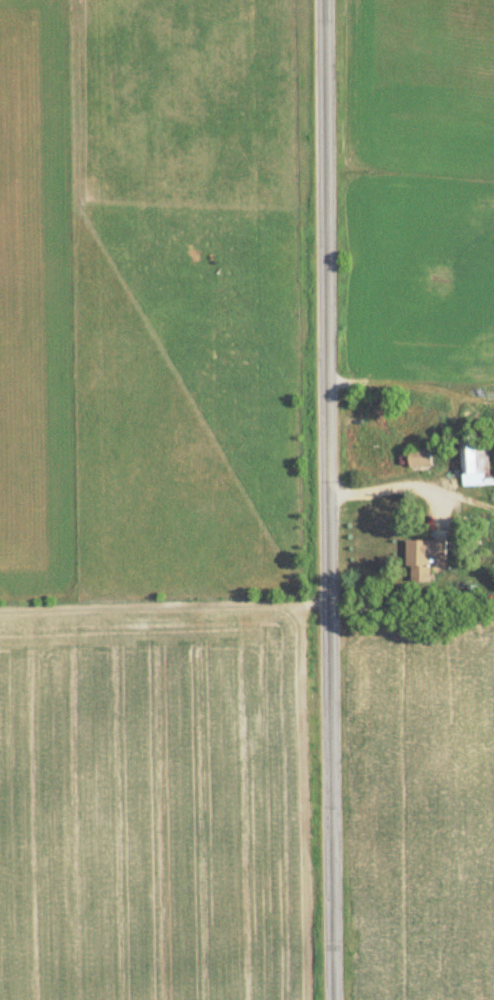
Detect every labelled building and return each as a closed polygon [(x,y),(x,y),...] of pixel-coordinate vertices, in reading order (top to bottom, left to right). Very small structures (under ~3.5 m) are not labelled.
[(460,474),(487,473),(485,433),(458,434),(460,474)] [(429,466),(428,448),(406,449),(406,467),(429,466)] [(405,540),(405,580),(427,580),(427,559),(444,559),(444,540),(405,540)]
